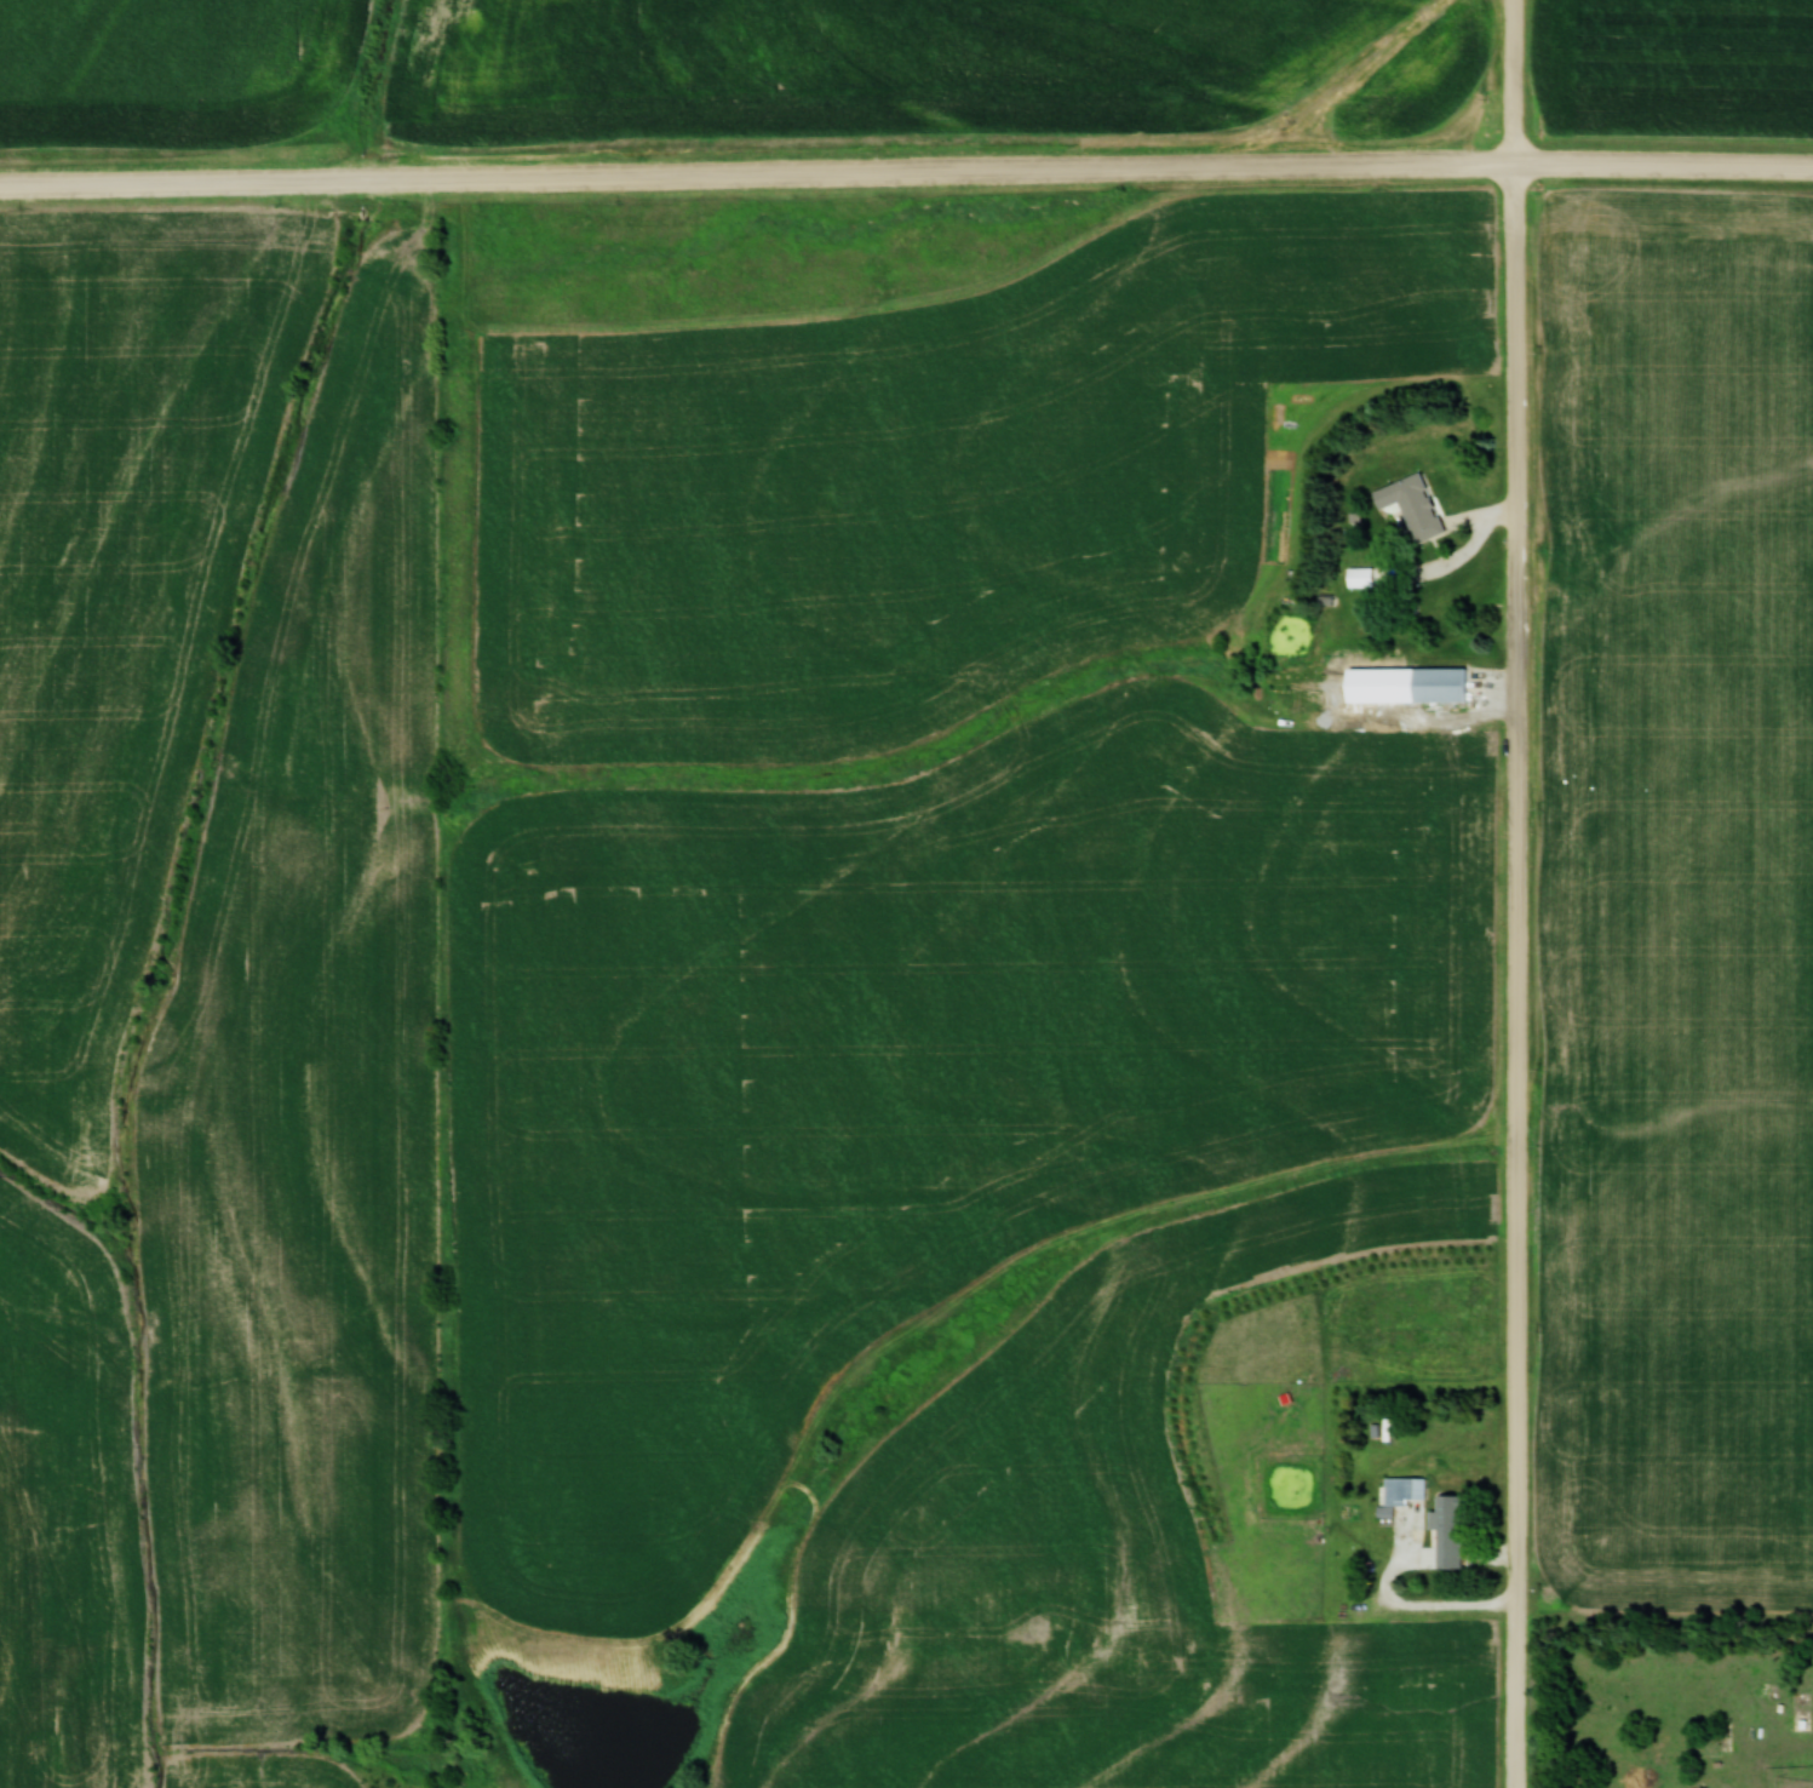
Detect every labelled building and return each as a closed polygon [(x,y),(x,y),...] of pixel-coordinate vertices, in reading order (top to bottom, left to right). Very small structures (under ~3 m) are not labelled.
[(1447,534),(1427,473),(1375,490),(1384,518),(1401,512),(1413,545),(1447,534)] [(1352,587),(1377,587),(1377,568),(1352,568),(1352,587)] [(1474,701),(1474,667),(1408,667),(1408,701),(1474,701)] [(1428,1503),(1428,1477),(1390,1477),(1390,1503),(1428,1503)] [(1440,1495),(1440,1522),(1474,1522),(1474,1495),(1440,1495)]
